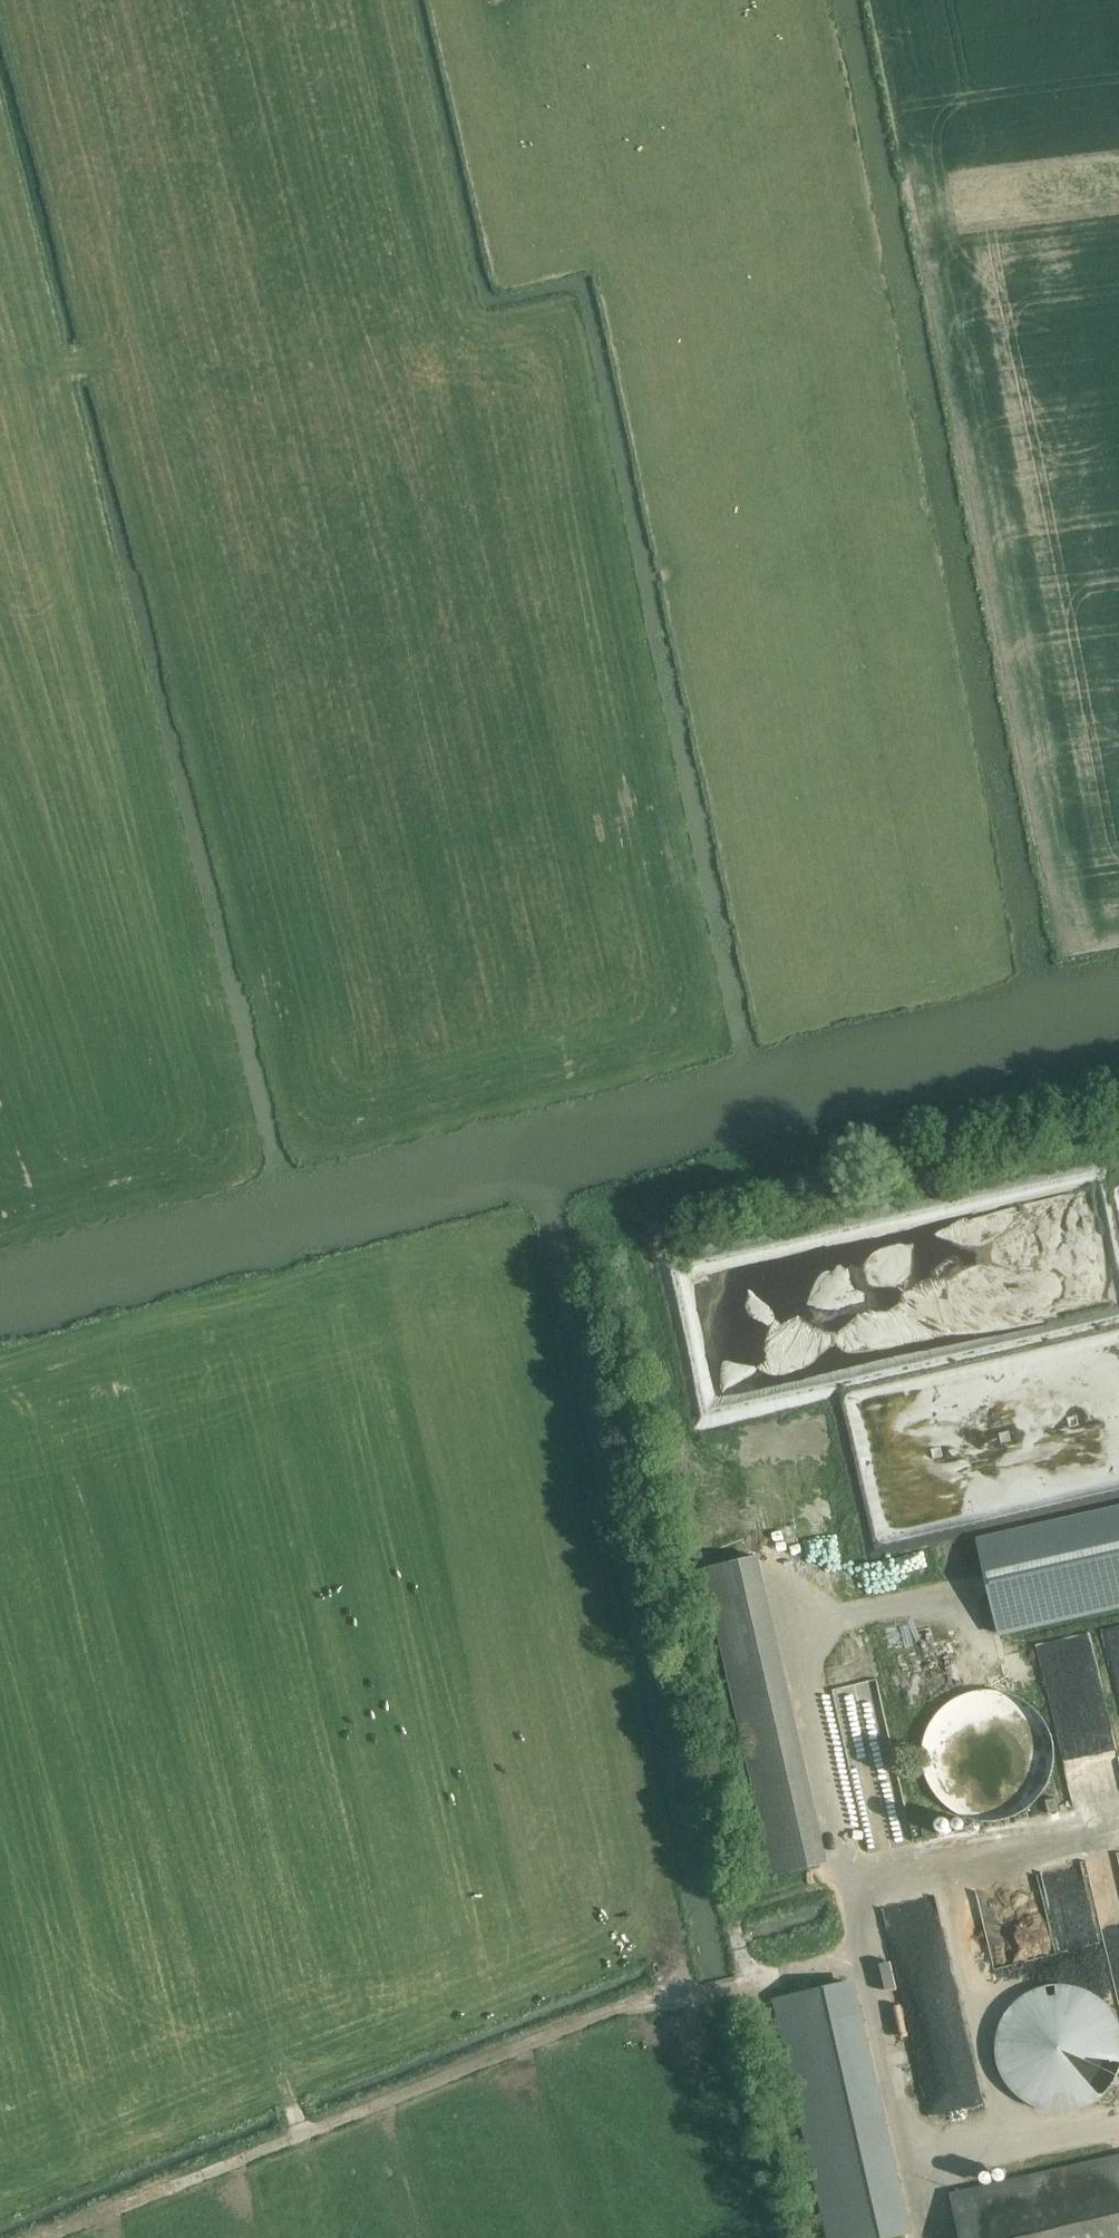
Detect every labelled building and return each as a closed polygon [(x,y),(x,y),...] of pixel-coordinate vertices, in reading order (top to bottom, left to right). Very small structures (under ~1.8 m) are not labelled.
[(999,1632),(1118,1605),(1118,1503),(977,1536),(999,1632)] [(774,1877),(830,1864),(760,1556),(704,1569),(774,1877)] [(867,1851),(915,1840),(879,1678),(831,1688),(867,1851)] [(1058,1758),(1058,1757),(1057,1745),(1054,1734),(1049,1723),(1041,1713),(1031,1704),(1021,1698),(1008,1694),(996,1692),(983,1693),(974,1696),(960,1702),(950,1710),(942,1720),(936,1731),(932,1742),(930,1754),(931,1766),(934,1778),(940,1790),(948,1801),(958,1809),(967,1815),(981,1819),(992,1821),(1006,1820),(1015,1817),(1028,1811),(1038,1803),(1046,1794),(1052,1784),(1057,1770),(1058,1758)] [(1034,1900),(983,1911),(995,1966),(1045,1955),(1034,1900)] [(781,2018),(832,2237),(889,2237),(906,2234),(849,1980),(776,1996),(781,2018)] [(996,2041),(995,2047),(996,2058),(999,2069),(1004,2079),(1010,2088),(1018,2096),(1027,2102),(1037,2107),(1048,2110),(1059,2111),(1070,2110),(1081,2107),(1091,2102),(1100,2096),(1108,2088),(1114,2079),(1118,2069),(1118,2026),(1118,2025),(1114,2015),(1108,2006),(1100,1998),(1091,1992),(1081,1987),(1070,1984),(1059,1983),(1048,1984),(1037,1987),(1027,1992),(1018,1998),(1010,2006),(1004,2015),(999,2025),(996,2036),(996,2041)] [(950,2191),(961,2237),(1118,2237),(1118,2152),(950,2191)]
